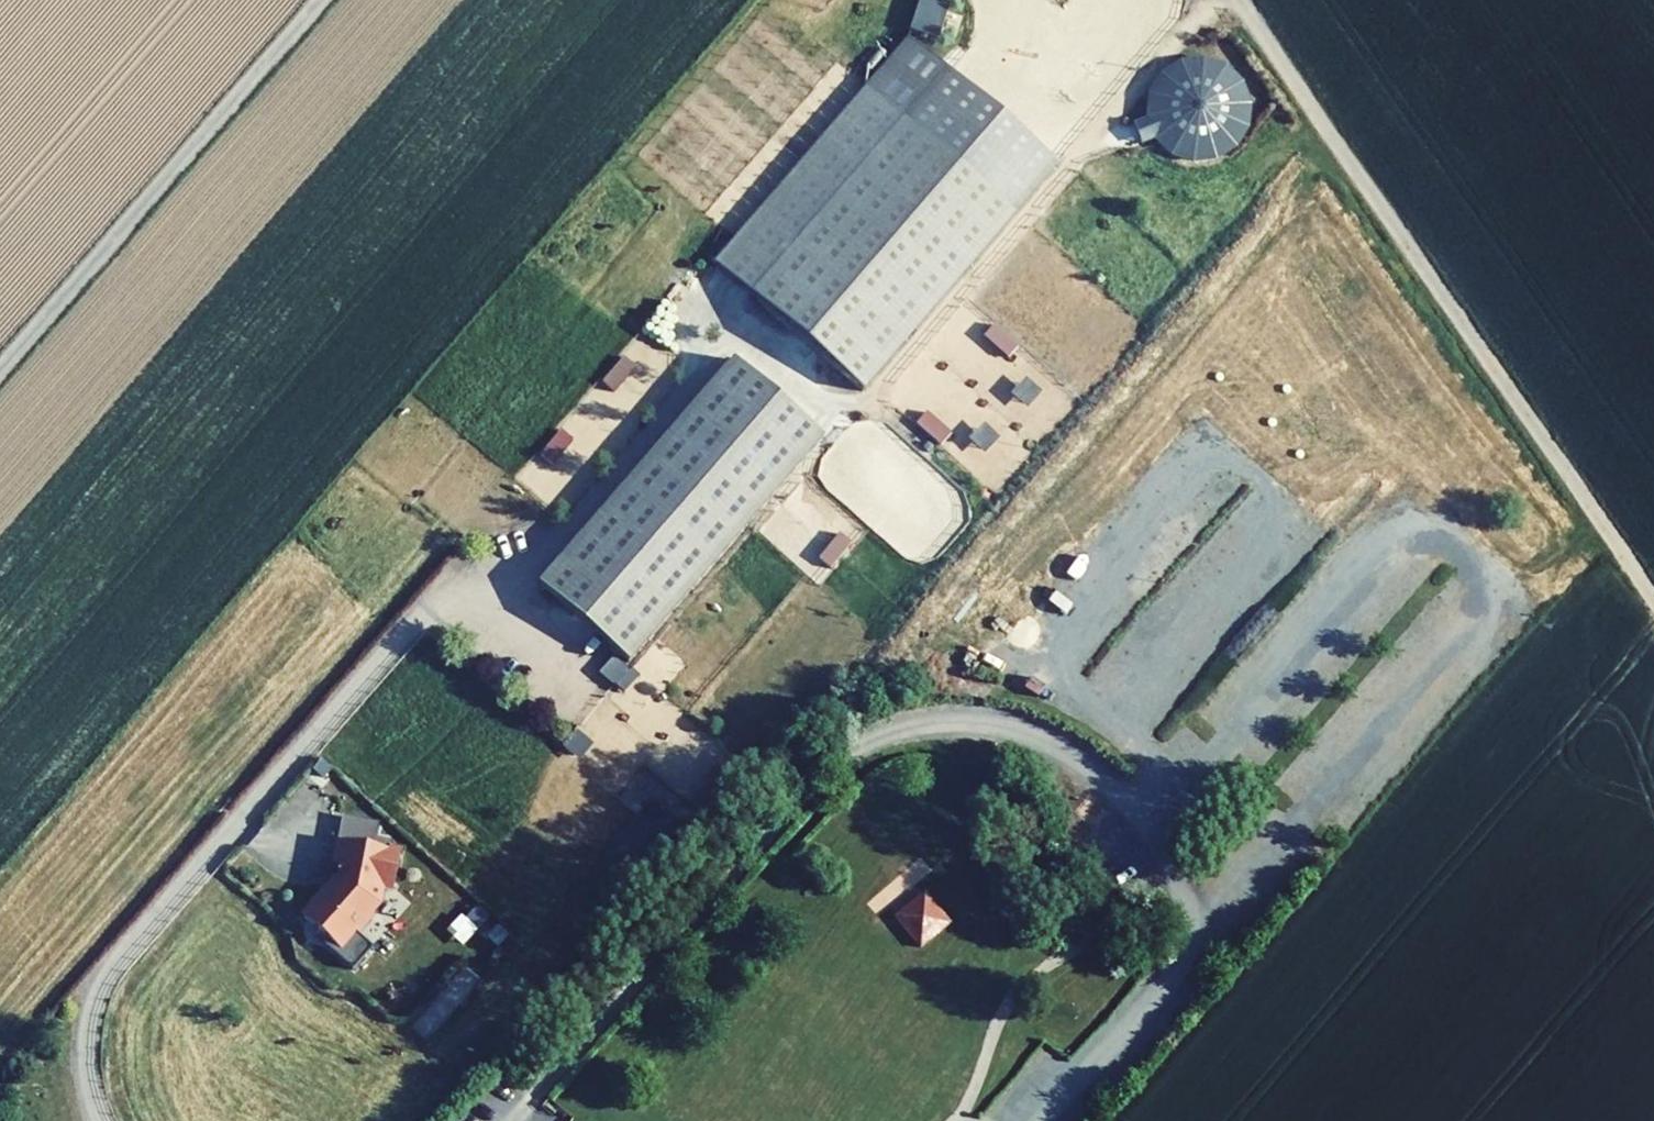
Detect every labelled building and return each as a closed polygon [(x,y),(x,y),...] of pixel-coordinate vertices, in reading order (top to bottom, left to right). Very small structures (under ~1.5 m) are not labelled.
[(860,398),(1012,223),(902,128),(751,301),(860,398)] [(822,443),(734,366),(538,590),(627,667),(822,443)] [(329,890),(316,906),(355,939),(371,920),(369,918),(377,909),(381,892),(392,894),(398,858),(336,847),(332,871),(336,872),(334,888),(331,891),(329,890)] [(925,892),(892,922),(922,954),(954,925),(925,892)]
